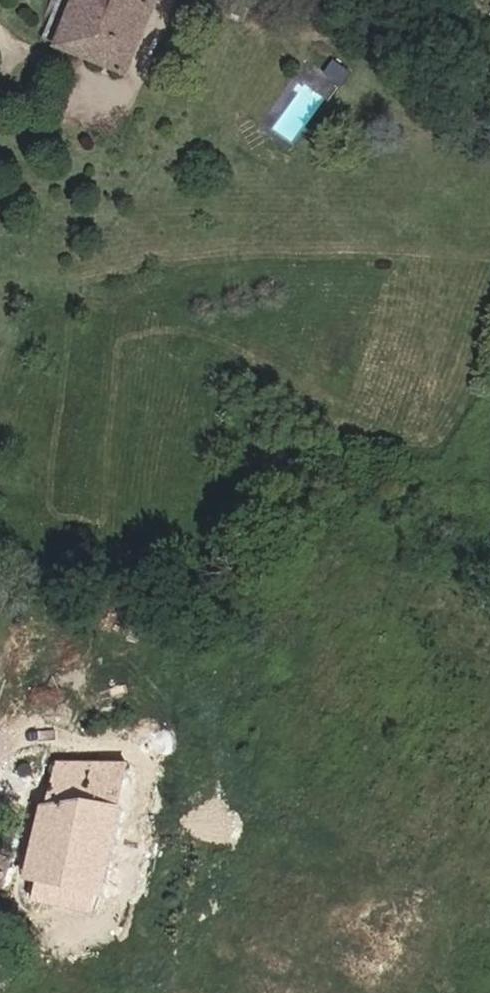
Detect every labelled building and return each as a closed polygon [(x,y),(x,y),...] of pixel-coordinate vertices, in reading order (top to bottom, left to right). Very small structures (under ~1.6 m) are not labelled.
[(58,46),(127,75),(159,0),(77,0),(58,46)] [(55,766),(44,809),(117,813),(126,768),(117,768),(117,754),(71,753),(72,767),(55,766)] [(98,895),(117,813),(44,809),(26,882),(36,883),(32,901),(91,913),(95,895),(98,895)] [(10,862),(0,858),(0,887),(10,862)]
